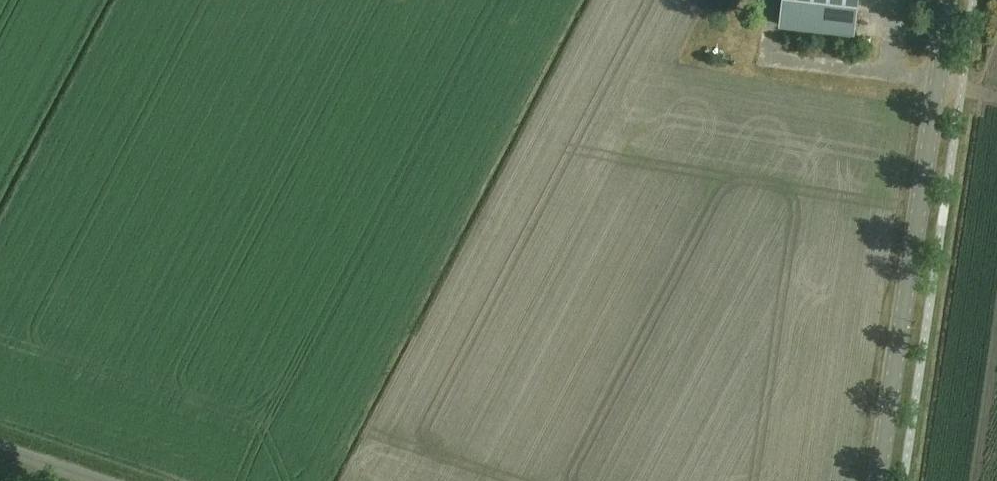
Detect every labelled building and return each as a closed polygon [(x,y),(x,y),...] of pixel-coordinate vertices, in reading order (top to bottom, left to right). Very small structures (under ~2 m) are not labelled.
[(780,24),(853,33),(857,0),(783,0),(780,24)]
